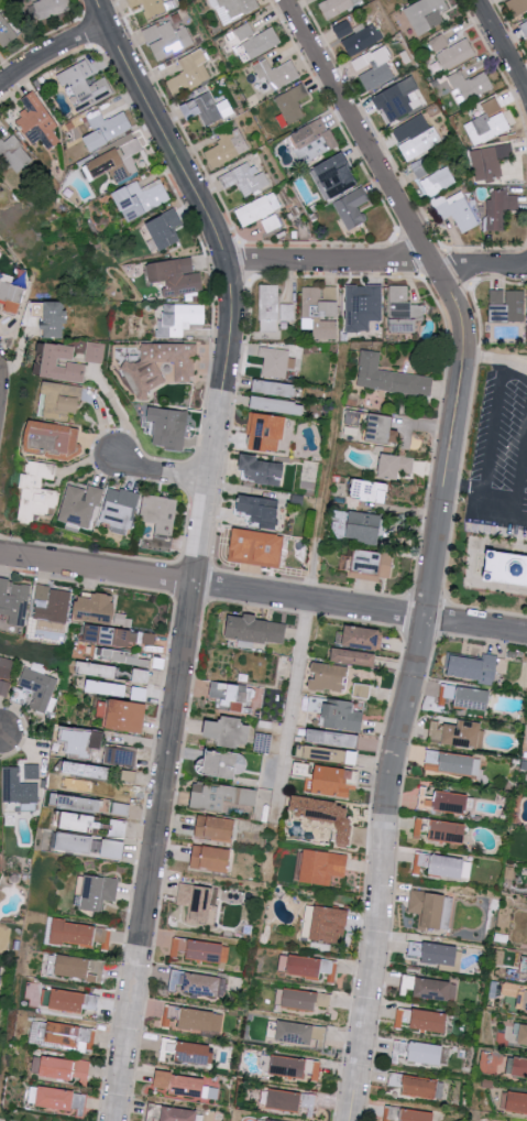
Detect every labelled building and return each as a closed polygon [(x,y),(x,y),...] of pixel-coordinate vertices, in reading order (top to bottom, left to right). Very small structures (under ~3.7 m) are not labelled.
[(71,10),(68,0),(32,0),(32,1),(30,2),(36,22),(71,10)] [(130,11),(124,0),(160,0),(163,7),(174,1),(178,11),(147,23),(141,7),(130,11)] [(220,10),(215,0),(232,0),(232,1),(235,0),(256,0),(261,9),(231,22),(224,9),(220,10)] [(353,7),(350,0),(328,0),(319,6),(328,21),(353,7)] [(444,0),(420,0),(403,10),(418,37),(445,22),(440,13),(449,8),(444,0)] [(513,16),(526,10),(526,0),(511,0),(507,1),(513,16)] [(0,12),(0,42),(4,47),(19,35),(0,12)] [(519,24),(524,34),(526,33),(526,20),(519,24)] [(377,43),(367,26),(354,34),(347,21),(333,29),(350,58),(377,43)] [(157,65),(194,47),(182,24),(171,30),(168,24),(156,31),(155,28),(141,35),(147,47),(162,40),(163,42),(149,50),(157,65)] [(233,33),(251,64),(282,45),(273,30),(256,40),(248,25),(233,33)] [(429,40),(433,53),(449,47),(445,34),(429,40)] [(443,70),(476,57),(469,40),(436,52),(443,70)] [(366,91),(393,77),(385,63),(391,61),(383,47),(352,64),(366,91)] [(166,85),(184,75),(178,63),(199,52),(207,64),(200,67),(209,81),(175,100),(166,85)] [(115,94),(106,75),(97,79),(88,60),(59,74),(77,112),(115,94)] [(253,69),(260,81),(265,79),(274,96),(300,80),(290,64),(272,73),(266,63),(253,69)] [(447,77),(455,92),(460,89),(466,101),(494,87),(486,71),(466,81),(460,70),(447,77)] [(409,78),(424,105),(389,122),(383,110),(377,112),(371,98),(409,78)] [(303,87),(275,101),(289,128),(304,120),(298,108),(310,101),(303,87)] [(21,98),(28,110),(17,117),(33,146),(46,138),(51,146),(60,141),(53,130),(58,127),(36,90),(21,98)] [(179,111),(208,96),(222,122),(206,130),(200,118),(187,124),(179,111)] [(510,129),(496,97),(482,103),(486,113),(463,124),(473,146),(510,129)] [(125,111),(105,120),(99,109),(86,115),(94,133),(85,138),(91,150),(134,130),(125,111)] [(420,116),(428,130),(432,128),(441,143),(407,162),(391,133),(420,116)] [(292,138),(300,152),(322,140),(332,154),(340,149),(330,132),(328,133),(320,121),(292,138)] [(212,173),(240,157),(227,129),(215,135),(221,146),(204,156),(212,173)] [(118,148),(84,167),(92,181),(110,171),(117,183),(139,171),(130,156),(142,149),(133,132),(115,142),(118,148)] [(12,135),(4,142),(0,137),(0,161),(15,177),(34,159),(12,135)] [(503,178),(483,182),(479,151),(510,145),(513,160),(501,162),(503,178)] [(315,172),(344,155),(351,167),(348,168),(360,188),(332,203),(315,172)] [(271,187),(244,202),(237,186),(223,193),(217,182),(246,165),(254,179),(263,174),(271,187)] [(427,198),(455,184),(447,167),(419,182),(427,198)] [(128,221),(171,201),(160,179),(140,188),(137,181),(115,192),(128,221)] [(362,191),(370,204),(358,210),(366,226),(349,235),(333,207),(362,191)] [(486,231),(487,202),(491,202),(491,192),(506,193),(506,197),(517,196),(517,211),(507,210),(506,231),(486,231)] [(462,232),(477,225),(464,198),(450,206),(443,195),(429,203),(439,222),(453,216),(462,232)] [(243,231),(281,211),(272,196),(234,215),(243,231)] [(175,227),(183,224),(177,210),(149,221),(161,252),(182,243),(175,227)] [(260,225),(267,238),(282,230),(275,218),(260,225)] [(148,264),(151,284),(170,281),(171,293),(204,288),(202,272),(195,273),(193,257),(148,264)] [(295,321),(295,304),(278,304),(279,285),(261,284),(260,332),(279,333),(279,320),(295,321)] [(383,285),(347,285),(346,331),(370,332),(371,321),(383,321),(383,285)] [(414,334),(389,334),(389,286),(407,286),(407,304),(411,302),(409,320),(415,320),(414,334)] [(303,287),(302,329),(314,329),(314,339),(338,339),(340,288),(303,287)] [(490,321),(525,322),(526,292),(492,291),(490,321)] [(65,302),(29,302),(30,317),(43,317),(43,338),(64,338),(64,324),(70,324),(70,311),(65,311),(65,302)] [(206,305),(165,304),(164,332),(157,332),(157,337),(184,338),(184,326),(205,326),(206,305)] [(102,363),(104,343),(88,342),(86,361),(102,363)] [(76,346),(47,343),(43,377),(84,382),(86,366),(59,363),(60,359),(74,360),(76,346)] [(197,345),(143,343),(142,362),(124,362),(124,373),(132,374),(132,397),(147,398),(148,386),(161,387),(162,362),(176,362),(176,383),(196,383),(197,345)] [(294,350),(260,347),(259,357),(265,357),(263,376),(287,378),(288,369),(292,369),(294,350)] [(432,379),(378,371),(381,355),(361,352),(355,389),(429,399),(432,379)] [(297,385),(254,379),(252,391),(295,398),(297,385)] [(83,384),(43,383),(43,394),(47,394),(46,418),(61,418),(62,412),(82,413),(83,384)] [(158,423),(153,445),(184,452),(192,414),(151,406),(148,421),(158,423)] [(286,416),(250,413),(248,435),(254,436),(252,450),(283,453),(286,416)] [(397,445),(398,431),(392,429),(394,416),(365,413),(362,442),(388,444),(397,445)] [(33,422),(30,448),(79,453),(82,427),(33,422)] [(260,461),(261,457),(245,454),(242,471),(252,472),(251,482),(284,487),(287,464),(260,461)] [(410,476),(413,460),(380,456),(377,478),(395,480),(396,475),(410,476)] [(57,464),(26,461),(20,519),(35,521),(36,512),(50,514),(50,506),(60,507),(61,491),(43,489),(44,479),(56,480),(57,464)] [(387,487),(353,480),(350,498),(384,504),(387,487)] [(94,529),(103,488),(88,485),(87,489),(69,485),(60,521),(94,529)] [(141,494),(111,487),(103,522),(114,524),(112,533),(132,537),(141,494)] [(177,537),(181,499),(146,496),(143,522),(160,523),(159,535),(177,537)] [(279,500),(242,496),(240,512),(253,513),(252,525),(276,527),(279,500)] [(376,545),(381,518),(334,509),(329,537),(376,545)] [(281,569),(286,536),(236,528),(231,561),(281,569)] [(485,549),(526,556),(526,586),(481,579),(485,549)] [(377,574),(381,555),(352,551),(349,570),(377,574)] [(11,615),(10,623),(26,625),(30,585),(11,582),(12,578),(0,577),(0,614),(11,615)] [(50,585),(37,584),(36,599),(49,600),(50,585)] [(35,637),(66,640),(71,590),(51,588),(49,607),(38,606),(35,637)] [(113,624),(118,594),(96,591),(94,598),(80,595),(76,618),(113,624)] [(231,614),(228,637),(285,644),(288,621),(231,614)] [(86,641),(131,646),(132,642),(155,645),(157,632),(88,624),(86,641)] [(374,651),(342,645),(344,628),(377,633),(374,651)] [(140,653),(95,646),(93,659),(151,667),(152,659),(139,657),(140,653)] [(373,670),(375,656),(331,649),(329,662),(373,670)] [(447,676),(480,681),(481,674),(496,676),(498,657),(483,655),(482,663),(450,657),(447,676)] [(13,659),(0,656),(0,692),(6,694),(13,659)] [(75,672),(114,679),(116,667),(77,660),(75,672)] [(367,699),(303,692),(306,661),(351,667),(349,685),(369,687),(367,699)] [(30,708),(46,713),(57,677),(23,667),(18,686),(35,691),(30,708)] [(133,682),(149,683),(149,669),(133,669),(133,682)] [(101,693),(124,697),(127,683),(104,678),(101,693)] [(85,691),(96,693),(98,681),(87,679),(85,691)] [(212,697),(222,698),(221,707),(243,710),(244,702),(248,703),(250,685),(213,681),(212,697)] [(487,714),(491,692),(443,686),(442,698),(457,700),(455,709),(487,714)] [(360,731),(323,726),(325,717),(306,714),(308,697),(353,704),(351,715),(362,717),(360,731)] [(146,730),(147,702),(110,700),(109,728),(146,730)] [(209,719),(208,737),(220,738),(220,746),(240,748),(241,743),(251,744),(253,725),(243,724),(244,717),(223,715),(222,721),(209,719)] [(476,750),(480,723),(458,720),(458,727),(431,723),(429,743),(476,750)] [(95,730),(74,726),(69,755),(91,759),(95,730)] [(356,750),(359,736),(298,727),(297,734),(307,737),(306,743),(356,750)] [(356,753),(297,747),(295,759),(354,766),(356,753)] [(239,762),(247,764),(248,754),(207,748),(205,760),(197,759),(196,773),(237,778),(239,762)] [(470,777),(473,757),(428,751),(426,763),(439,764),(438,773),(470,777)] [(69,774),(112,777),(113,765),(70,762),(69,774)] [(39,763),(24,764),(25,779),(40,778),(39,763)] [(312,765),(309,795),(347,801),(349,791),(354,791),(358,772),(312,765)] [(21,767),(2,766),(2,801),(38,802),(39,783),(20,782),(21,767)] [(226,802),(257,806),(259,790),(196,782),(192,807),(224,811),(226,802)] [(462,816),(465,796),(433,792),(431,812),(462,816)] [(103,811),(104,798),(61,794),(60,806),(103,811)] [(345,847),(350,826),(347,809),(336,804),(286,797),(284,816),(334,824),(337,831),(333,846),(345,847)] [(103,828),(105,816),(66,813),(65,829),(94,832),(95,827),(103,828)] [(196,835),(234,842),(238,820),(199,813),(196,835)] [(126,838),(129,821),(114,818),(112,836),(126,838)] [(461,845),(464,826),(418,819),(415,838),(461,845)] [(94,852),(95,834),(61,832),(60,850),(94,852)] [(103,856),(124,859),(127,841),(106,838),(103,856)] [(234,849),(195,844),(192,866),(231,871),(234,849)] [(343,879),(347,857),(303,849),(297,882),(329,888),(330,877),(343,879)] [(460,883),(463,860),(420,853),(418,866),(429,868),(427,878),(460,883)] [(120,879),(89,873),(83,908),(103,911),(105,899),(116,901),(120,879)] [(178,905),(189,905),(188,921),(213,923),(216,886),(179,884),(178,905)] [(439,930),(444,896),(410,891),(407,913),(419,915),(417,927),(439,930)] [(348,912),(304,905),(298,939),(336,945),(338,932),(344,933),(348,912)] [(109,950),(112,928),(56,919),(52,941),(98,948),(109,950)] [(171,957),(178,958),(179,956),(222,962),(225,944),(174,936),(171,957)] [(453,966),(455,948),(410,940),(407,959),(453,966)] [(104,961),(59,954),(55,974),(101,981),(104,961)] [(332,986),(336,964),(281,954),(277,976),(332,986)] [(223,976),(172,970),(170,990),(220,997),(223,976)] [(447,1003),(449,983),(403,977),(399,995),(447,1003)] [(515,1008),(526,1010),(526,988),(503,984),(501,995),(517,997),(515,1008)] [(328,1009),(330,997),(278,988),(275,1006),(312,1013),(314,1006),(328,1009)] [(98,1012),(99,994),(53,989),(51,1008),(98,1012)] [(222,1032),(223,1011),(164,1006),(163,1027),(222,1032)] [(446,1015),(442,1034),(394,1027),(397,1009),(446,1015)] [(326,1029),(273,1020),(268,1043),(321,1051),(326,1029)] [(526,1046),(526,1025),(521,1024),(517,1044),(526,1046)] [(214,1044),(162,1039),(160,1059),(166,1060),(167,1052),(178,1053),(177,1061),(212,1064),(214,1044)] [(406,1062),(438,1066),(441,1047),(410,1043),(408,1047),(395,1044),(394,1055),(407,1057),(406,1062)] [(87,1083),(91,1062),(44,1055),(41,1075),(87,1083)] [(272,1056),(261,1056),(262,1070),(272,1069),(272,1056)] [(316,1081),(319,1064),(272,1056),(268,1075),(316,1081)] [(526,1077),(526,1059),(508,1057),(506,1075),(526,1077)] [(207,1077),(157,1071),(156,1086),(169,1088),(168,1096),(218,1101),(219,1088),(206,1086),(207,1077)] [(432,1100),(436,1081),(405,1077),(402,1095),(432,1100)] [(87,1093),(40,1086),(37,1107),(84,1114),(87,1093)] [(315,1096),(267,1090),(265,1110),(312,1115),(315,1096)] [(526,1113),(526,1094),(509,1093),(508,1112),(526,1113)] [(198,1109),(162,1107),(161,1120),(197,1120),(198,1109)] [(432,1113),(431,1120),(384,1120),(385,1108),(432,1113)]
